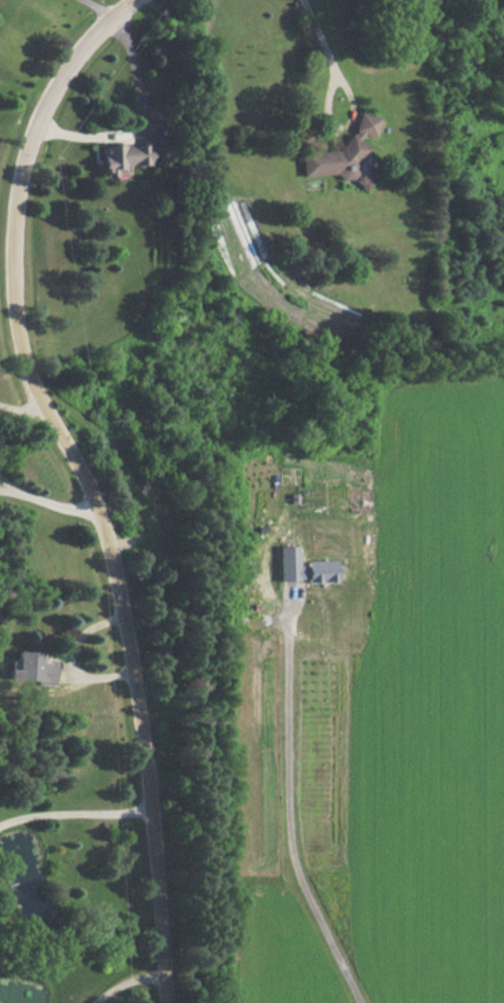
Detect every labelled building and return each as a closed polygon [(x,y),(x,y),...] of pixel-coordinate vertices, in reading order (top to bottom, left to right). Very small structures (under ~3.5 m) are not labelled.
[(300,153),(302,176),(333,172),(340,178),(353,181),(367,190),(375,179),(376,173),(365,165),(358,166),(360,161),(369,147),(358,140),(363,133),(374,137),(379,117),(359,112),(353,133),(348,134),(337,149),(300,153)] [(148,143),(99,144),(100,175),(123,174),(123,165),(149,164),(148,143)] [(278,546),(279,580),(306,579),(306,582),(335,581),(334,561),(297,562),(297,545),(278,546)] [(54,662),(41,662),(41,651),(17,650),(16,668),(9,668),(8,679),(36,680),(36,684),(54,685),(54,662)]
